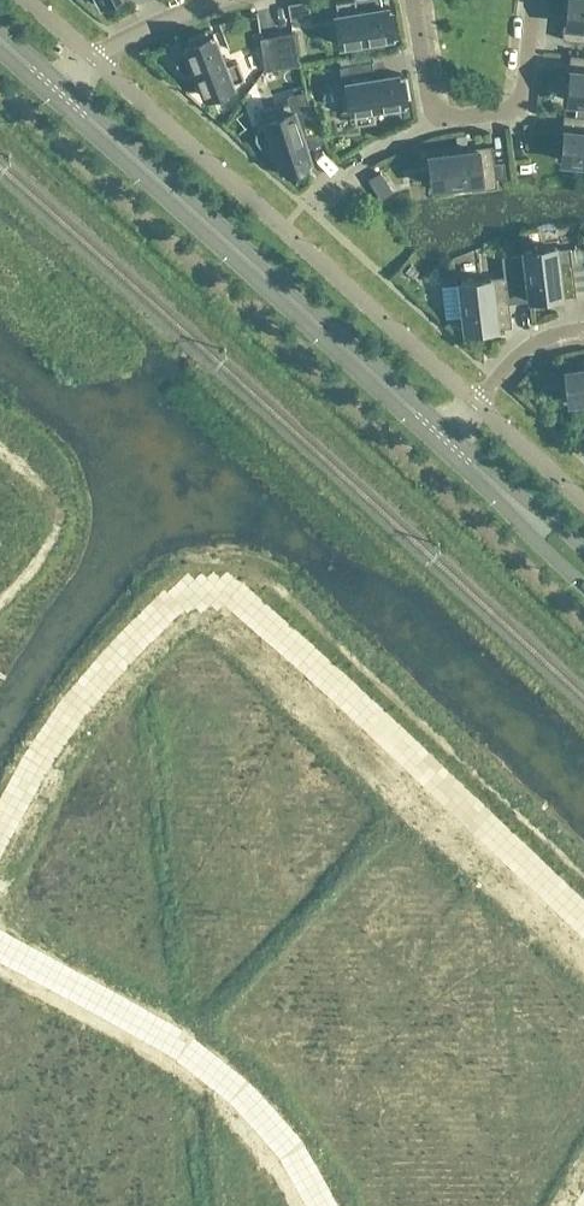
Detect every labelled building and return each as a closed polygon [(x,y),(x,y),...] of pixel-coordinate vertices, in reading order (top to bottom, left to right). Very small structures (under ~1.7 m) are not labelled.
[(335,15),(340,44),(395,36),(390,6),(373,9),(371,0),(370,0),(370,1),(356,3),(355,0),(342,0),(335,1),(337,14),(335,15)] [(564,15),(567,16),(565,37),(562,37),(562,39),(583,42),(583,0),(568,0),(566,14),(565,13),(564,15)] [(299,64),(294,32),(277,34),(282,67),(299,64)] [(237,60),(224,65),(212,34),(184,45),(185,47),(179,50),(175,54),(174,59),(175,65),(178,69),(183,72),(188,72),(194,70),(204,96),(232,85),(231,83),(244,79),(237,60)] [(282,67),(277,34),(260,37),(265,69),(282,67)] [(570,55),(570,57),(572,57),(570,78),(567,78),(567,80),(569,80),(567,100),(569,101),(569,100),(583,102),(583,56),(570,55)] [(401,78),(401,73),(374,77),(371,61),(339,66),(342,82),(337,83),(342,113),(352,111),(354,124),(374,121),(372,108),(405,103),(405,98),(409,97),(406,77),(401,78)] [(306,164),(311,162),(303,137),(319,132),(305,91),(287,97),(289,102),(263,111),(266,122),(260,124),(256,128),(254,133),(255,138),(258,143),(262,146),(268,147),(274,145),(283,172),(287,170),(289,175),(308,168),(306,164)] [(564,115),(563,117),(566,117),(564,139),(561,138),(561,140),(562,141),(560,161),(562,161),(562,160),(583,163),(583,117),(564,115)] [(494,163),(492,145),(490,145),(490,148),(469,150),(468,148),(466,148),(466,150),(428,155),(432,185),(470,181),(471,189),(497,186),(496,177),(505,176),(503,162),(494,163)] [(392,191),(379,171),(375,173),(367,179),(368,181),(379,199),(385,195),(392,191)] [(575,294),(571,262),(556,263),(554,246),(523,249),(529,298),(549,296),(549,297),(551,297),(551,294),(573,292),(573,294),(575,294)] [(520,258),(503,260),(505,276),(507,294),(508,301),(525,299),(520,258)] [(508,301),(507,294),(505,276),(459,281),(465,330),(485,328),(485,329),(487,329),(487,326),(508,324),(509,326),(511,326),(508,301)] [(564,370),(566,386),(562,387),(564,401),(583,399),(583,367),(564,370)]
